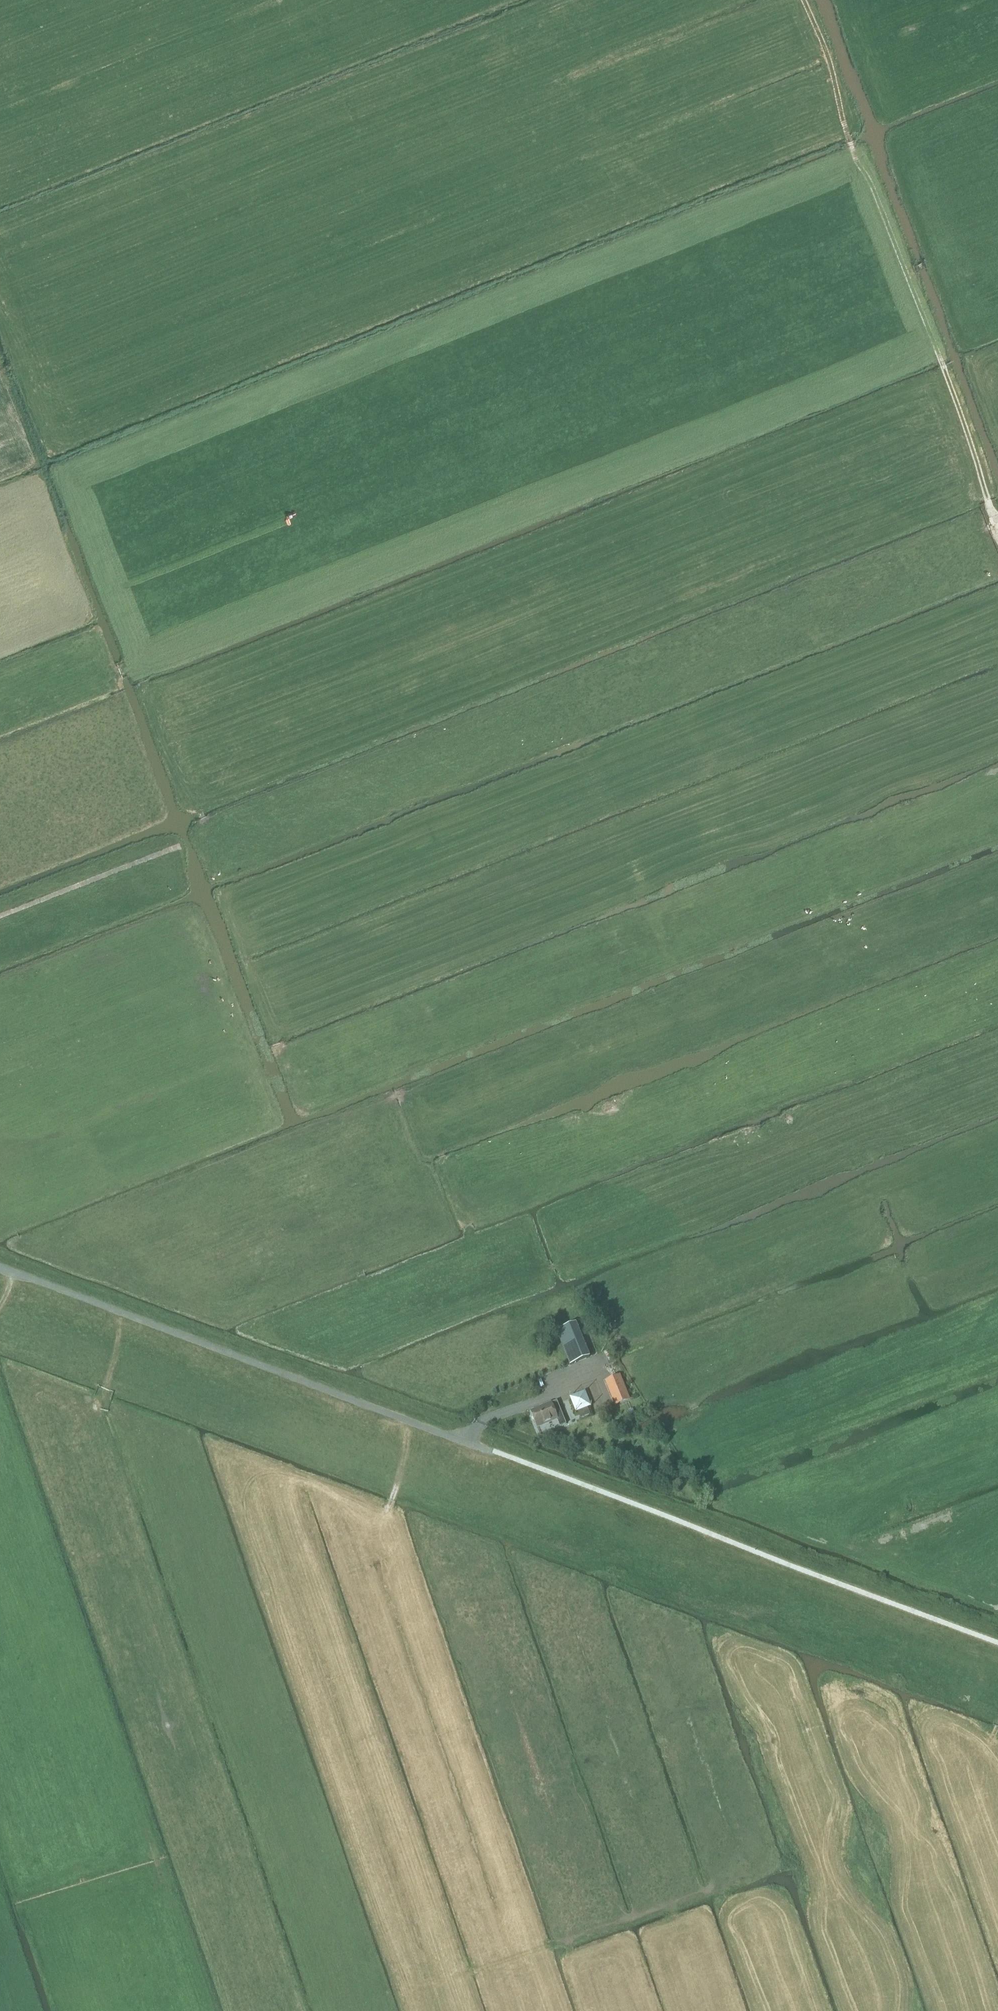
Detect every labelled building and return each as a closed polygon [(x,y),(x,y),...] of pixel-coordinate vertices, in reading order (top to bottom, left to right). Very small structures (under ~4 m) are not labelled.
[(580,1322),(554,1332),(565,1365),(593,1354),(580,1322)] [(617,1394),(609,1374),(597,1378),(604,1399),(617,1394)] [(539,1408),(530,1412),(537,1429),(558,1421),(560,1427),(566,1425),(559,1406),(553,1408),(551,1403),(539,1407),(539,1408)]
